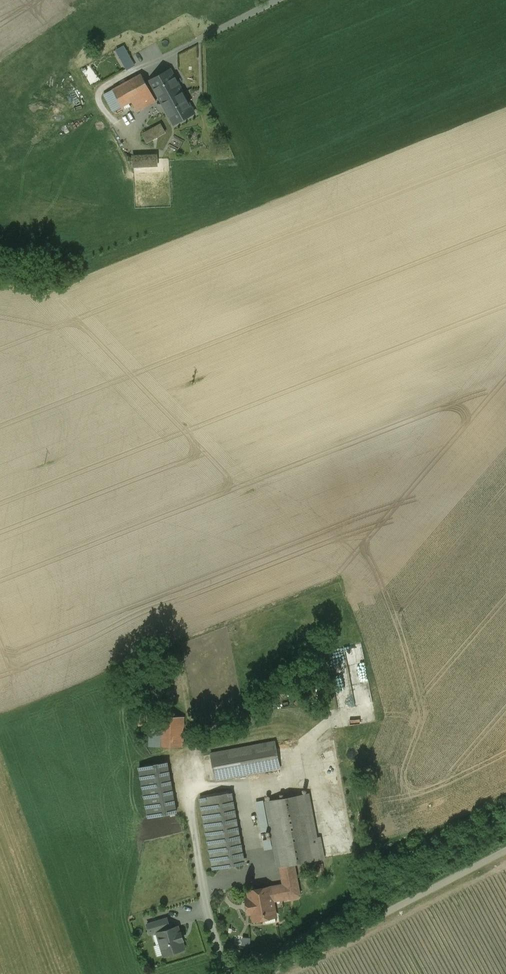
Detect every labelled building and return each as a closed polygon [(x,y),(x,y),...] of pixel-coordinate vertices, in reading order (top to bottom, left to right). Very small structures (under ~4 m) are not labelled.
[(120,48),(131,69),(139,65),(128,44),(120,48)] [(193,113),(170,70),(151,81),(174,123),(193,113)] [(141,73),(112,89),(122,107),(132,101),(137,111),(156,101),(141,73)] [(122,107),(112,89),(104,94),(113,111),(122,107)] [(166,122),(146,131),(150,141),(170,132),(166,122)] [(132,157),(132,169),(158,169),(158,156),(132,157)] [(218,656),(212,660),(218,667),(219,666),(221,668),(224,669),(226,667),(218,656)] [(354,694),(344,658),(334,661),(345,697),(354,694)] [(212,660),(198,671),(204,679),(218,667),(212,660)] [(145,708),(135,710),(139,725),(149,723),(145,708)] [(184,717),(160,716),(159,746),(182,747),(184,717)] [(148,745),(158,745),(158,726),(149,726),(148,745)] [(275,741),(211,753),(216,780),(280,768),(275,741)] [(167,762),(139,767),(148,817),(176,812),(167,762)] [(230,792),(201,798),(214,868),(243,863),(230,792)] [(308,793),(265,801),(278,866),(294,863),(324,858),(320,837),(317,837),(308,793)] [(294,863),(280,866),(283,885),(297,882),(294,863)] [(283,885),(270,887),(272,900),(299,895),(297,882),(283,885)] [(270,886),(248,890),(250,898),(246,899),(246,900),(249,912),(248,912),(248,913),(252,912),(254,920),(255,920),(257,921),(263,920),(264,918),(265,918),(265,915),(275,913),(272,900),(270,887),(270,886)] [(167,918),(148,924),(150,932),(170,927),(167,918)] [(178,926),(158,933),(165,956),(186,950),(178,926)]
